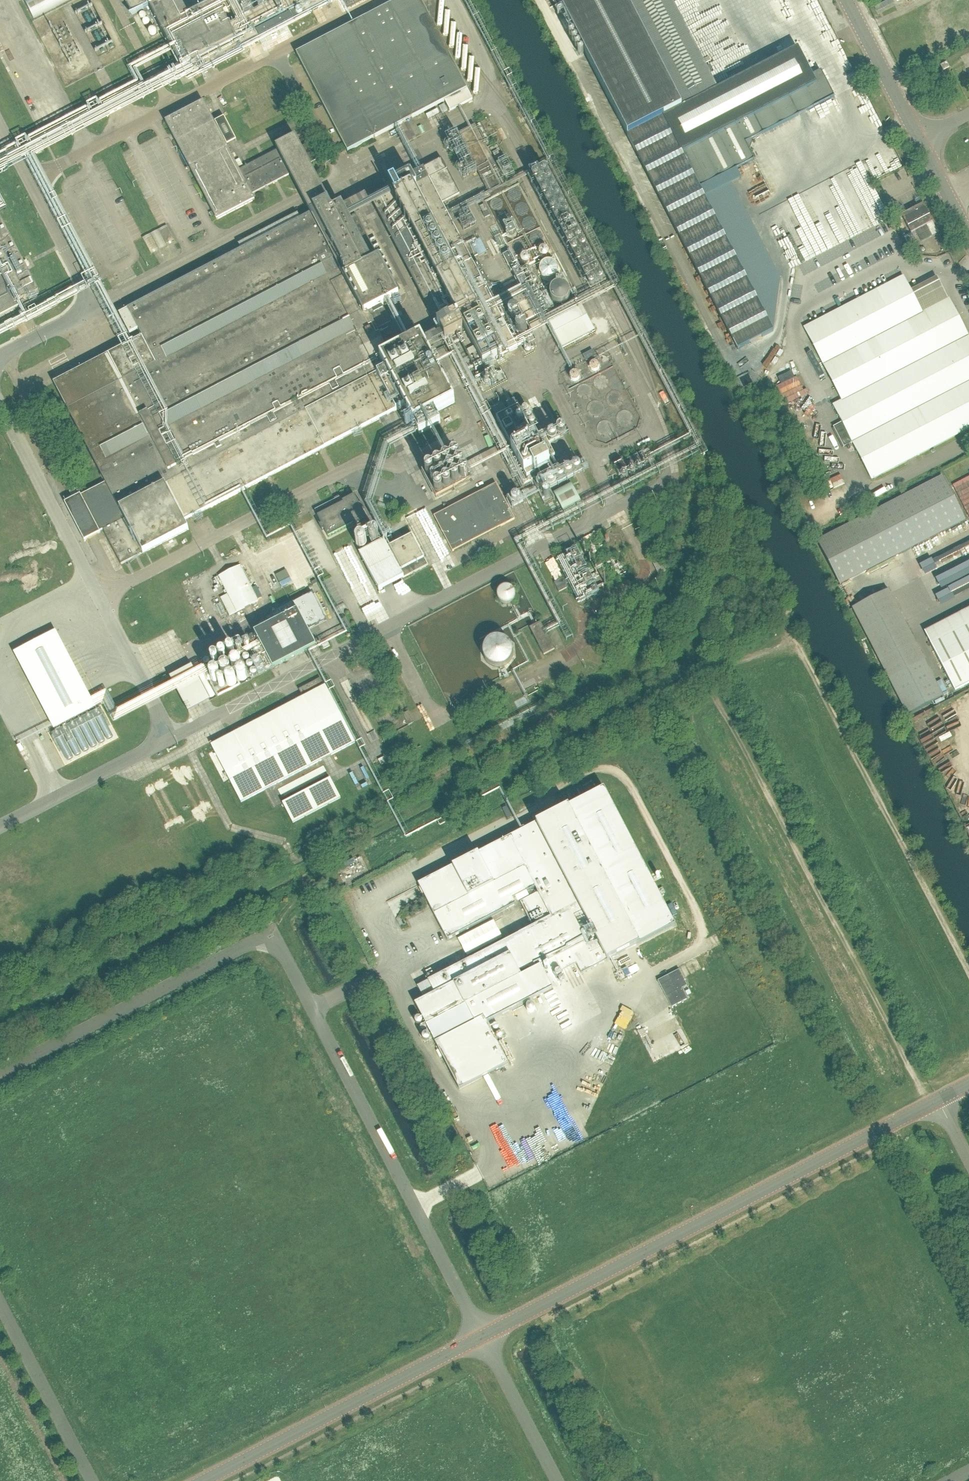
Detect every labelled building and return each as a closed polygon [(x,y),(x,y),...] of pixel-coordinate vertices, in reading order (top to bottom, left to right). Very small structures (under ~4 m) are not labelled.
[(72,0),(26,0),(23,2),(33,21),(72,0)] [(182,68),(188,81),(243,52),(242,50),(337,0),(280,0),(230,27),(217,2),(188,17),(180,0),(125,0),(132,15),(149,6),(181,68),(182,68)] [(467,89),(421,0),(401,0),(296,55),(347,152),(445,101),(451,112),(473,101),(467,89)] [(628,135),(717,89),(671,0),(558,0),(628,135)] [(717,89),(628,135),(628,136),(738,349),(774,331),(700,188),(754,160),(746,143),(834,98),(821,72),(812,77),(798,48),(789,53),(717,89)] [(943,71),(949,68),(947,62),(940,66),(943,71)] [(290,174),(282,157),(278,149),(239,170),(204,102),(165,122),(217,220),(255,200),(252,194),(290,174)] [(492,199),(509,190),(504,181),(515,176),(498,143),(487,149),(475,125),(458,135),(448,140),(468,176),(477,172),(492,199)] [(139,330),(142,337),(54,383),(107,483),(82,496),(81,495),(65,503),(85,541),(101,533),(100,532),(103,530),(121,565),(189,530),(185,522),(405,407),(420,435),(441,424),(435,414),(455,403),(409,314),(391,323),(382,304),(399,295),(380,259),(379,259),(356,214),(348,219),(343,209),(334,214),(328,202),(329,201),(309,164),(318,160),(309,143),(301,147),(295,137),(277,147),(278,149),(282,157),(290,174),(311,215),(301,220),(298,214),(238,244),(242,251),(119,314),(130,335),(139,330)] [(460,194),(442,159),(396,183),(395,181),(390,184),(392,188),(372,198),(445,340),(457,334),(476,371),(518,349),(486,288),(491,286),(479,263),(474,265),(442,203),(460,194)] [(900,165),(871,179),(880,199),(891,194),(887,186),(899,180),(902,187),(909,184),(900,165)] [(923,204),(913,210),(922,228),(927,226),(932,236),(938,234),(932,223),(933,223),(923,204)] [(912,234),(922,228),(913,210),(902,215),(912,234)] [(36,293),(0,223),(0,318),(18,309),(15,304),(36,293)] [(546,259),(537,267),(545,276),(554,268),(546,259)] [(833,405),(872,480),(968,429),(968,338),(949,299),(922,313),(903,277),(804,328),(842,400),(833,405)] [(546,319),(558,345),(586,332),(574,306),(546,319)] [(771,383),(776,394),(780,392),(782,398),(786,397),(783,389),(797,383),(794,374),(771,383)] [(512,449),(527,479),(552,466),(550,462),(555,459),(543,435),(536,439),(535,437),(518,405),(496,417),(513,449),(512,449)] [(657,465),(649,449),(615,467),(619,476),(647,461),(651,468),(657,465)] [(436,498),(472,479),(458,453),(423,471),(436,498)] [(827,481),(839,477),(838,473),(826,477),(827,481)] [(968,485),(968,473),(949,482),(955,496),(961,493),(959,490),(968,485)] [(965,522),(942,477),(817,542),(840,586),(965,522)] [(453,552),(515,520),(496,484),(434,516),(453,552)] [(553,493),(563,512),(581,503),(571,484),(553,493)] [(359,505),(354,496),(343,502),(343,504),(318,517),(322,525),(320,526),(322,531),(324,529),(329,538),(354,524),(355,526),(367,520),(362,510),(364,509),(362,504),(359,505)] [(297,517),(302,514),(298,508),(293,510),(297,517)] [(415,521),(432,558),(446,551),(428,515),(415,521)] [(428,566),(412,535),(388,547),(384,540),(359,553),(379,591),(428,566)] [(918,573),(928,595),(948,586),(945,580),(968,569),(968,549),(918,573)] [(29,571),(44,564),(39,552),(23,559),(29,571)] [(560,554),(555,557),(570,586),(577,583),(572,571),(578,568),(571,555),(563,559),(560,554)] [(659,559),(652,563),(658,576),(666,572),(659,559)] [(243,565),(222,576),(231,593),(223,598),(232,615),(261,600),(243,565)] [(568,588),(564,578),(554,583),(559,593),(568,588)] [(498,598),(498,599),(499,600),(499,601),(500,602),(500,603),(501,603),(502,604),(504,605),(506,605),(507,605),(508,605),(509,605),(510,604),(511,604),(512,603),(513,603),(514,601),(515,601),(515,600),(515,599),(516,598),(516,597),(516,596),(516,595),(516,594),(516,593),(515,592),(515,591),(514,590),(513,589),(512,588),(511,587),(510,587),(509,587),(507,586),(506,586),(505,587),(504,587),(502,587),(501,588),(500,589),(499,590),(499,591),(498,593),(498,594),(497,595),(497,596),(498,597),(498,598)] [(363,591),(353,596),(360,608),(369,603),(363,591)] [(273,668),(316,646),(308,630),(327,621),(312,593),(273,614),(276,621),(255,633),(273,668)] [(217,596),(201,602),(208,619),(223,613),(217,596)] [(544,655),(555,650),(541,623),(530,628),(544,655)] [(930,643),(954,690),(968,682),(968,623),(930,643)] [(172,643),(177,641),(172,630),(167,633),(172,643)] [(503,666),(504,666),(506,665),(507,664),(508,663),(510,661),(511,660),(511,659),(512,658),(512,657),(513,655),(513,654),(513,653),(513,652),(513,650),(513,649),(512,648),(512,647),(511,645),(511,644),(510,643),(509,642),(508,641),(506,640),(504,639),(503,638),(500,638),(499,638),(498,638),(496,638),(495,638),(494,638),(493,639),(491,639),(490,640),(489,641),(488,641),(487,642),(487,643),(486,644),(485,646),(485,647),(484,648),(484,649),(484,650),(483,652),(483,653),(484,654),(484,656),(484,657),(485,658),(485,659),(486,660),(487,661),(487,662),(488,663),(489,664),(490,665),(491,665),(493,666),(494,666),(495,667),(496,667),(498,667),(499,667),(500,667),(501,667),(503,666)] [(247,674),(253,671),(246,651),(240,654),(247,674)] [(26,677),(34,673),(29,661),(21,665),(26,677)] [(68,663),(59,668),(64,679),(74,674),(68,663)] [(190,664),(168,674),(185,710),(208,699),(206,694),(210,692),(202,675),(197,677),(190,664)] [(368,693),(376,690),(368,667),(360,670),(368,693)] [(241,803),(355,743),(321,678),(299,690),(304,698),(212,746),(241,803)] [(115,717),(121,714),(111,693),(104,696),(115,717)] [(79,709),(86,729),(94,726),(95,728),(106,724),(100,708),(103,707),(101,701),(79,709)] [(11,747),(5,749),(11,768),(17,766),(11,747)] [(381,765),(390,761),(387,757),(379,761),(381,765)] [(293,823),(341,799),(330,779),(283,804),(293,823)] [(418,884),(434,915),(447,940),(516,905),(513,900),(535,888),(538,893),(520,902),(533,927),(418,987),(424,999),(415,1004),(426,1026),(437,1045),(460,1090),(508,1064),(487,1023),(553,989),(541,967),(556,960),(562,972),(577,965),(582,974),(675,926),(604,788),(534,825),(418,884)]
